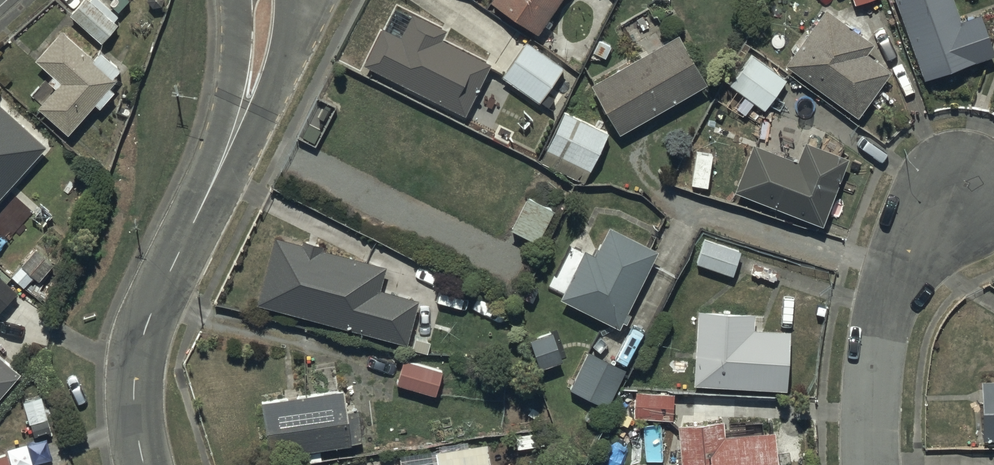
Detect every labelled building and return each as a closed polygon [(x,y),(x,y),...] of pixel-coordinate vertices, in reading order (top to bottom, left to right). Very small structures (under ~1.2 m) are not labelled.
[(70,10),(102,37),(116,20),(114,18),(118,14),(102,0),(79,0),(70,10)] [(536,27),(555,0),(498,0),(536,27)] [(923,73),(993,48),(980,8),(960,14),(955,0),(896,0),(923,73)] [(825,5),(785,59),(857,111),(889,65),(864,47),(871,38),(825,5)] [(382,22),(363,57),(465,109),(490,58),(440,33),(445,25),(411,8),(399,31),(382,22)] [(94,54),(62,25),(36,53),(54,69),(49,74),(56,81),(38,101),(67,128),(95,98),(100,102),(115,86),(109,81),(115,75),(113,73),(121,65),(101,46),(94,54)] [(590,78),(619,127),(706,77),(678,28),(590,78)] [(527,36),(501,70),(538,98),(544,88),(552,94),(568,73),(560,67),(563,64),(527,36)] [(730,80),(774,113),(779,106),(784,76),(752,51),(730,80)] [(485,75),(463,114),(492,129),(510,94),(496,86),(498,82),(485,75)] [(0,99),(0,192),(46,142),(0,99)] [(607,127),(563,106),(538,157),(582,178),(607,127)] [(752,139),(734,184),(821,218),(847,152),(805,135),(797,157),(752,139)] [(511,223),(536,235),(552,204),(528,191),(511,223)] [(583,244),(559,291),(618,321),(658,245),(608,219),(593,249),(583,244)] [(304,239),(277,232),(259,299),(406,337),(417,295),(380,285),(386,262),(322,245),(323,241),(305,237),(304,239)] [(740,248),(704,235),(696,258),(731,271),(740,248)] [(55,258),(36,242),(13,270),(24,279),(31,270),(40,277),(55,258)] [(0,271),(0,308),(18,288),(0,271)] [(698,305),(693,378),(787,382),(789,325),(752,323),(753,307),(698,305)] [(530,333),(539,360),(562,353),(554,326),(530,333)] [(587,347),(568,384),(606,403),(625,367),(587,347)] [(22,368),(0,349),(0,393),(22,368)] [(443,367),(405,356),(397,380),(436,392),(443,367)] [(982,376),(982,432),(993,431),(993,376),(982,376)] [(345,383),(264,394),(269,448),(351,440),(350,436),(362,435),(359,404),(347,405),(345,383)] [(50,417),(42,392),(23,398),(31,423),(50,417)] [(667,458),(667,464),(777,464),(774,425),(724,429),(722,416),(679,419),(682,457),(667,458)] [(437,446),(440,464),(492,464),(488,439),(437,446)] [(0,454),(0,464),(12,464),(8,452),(0,454)]
